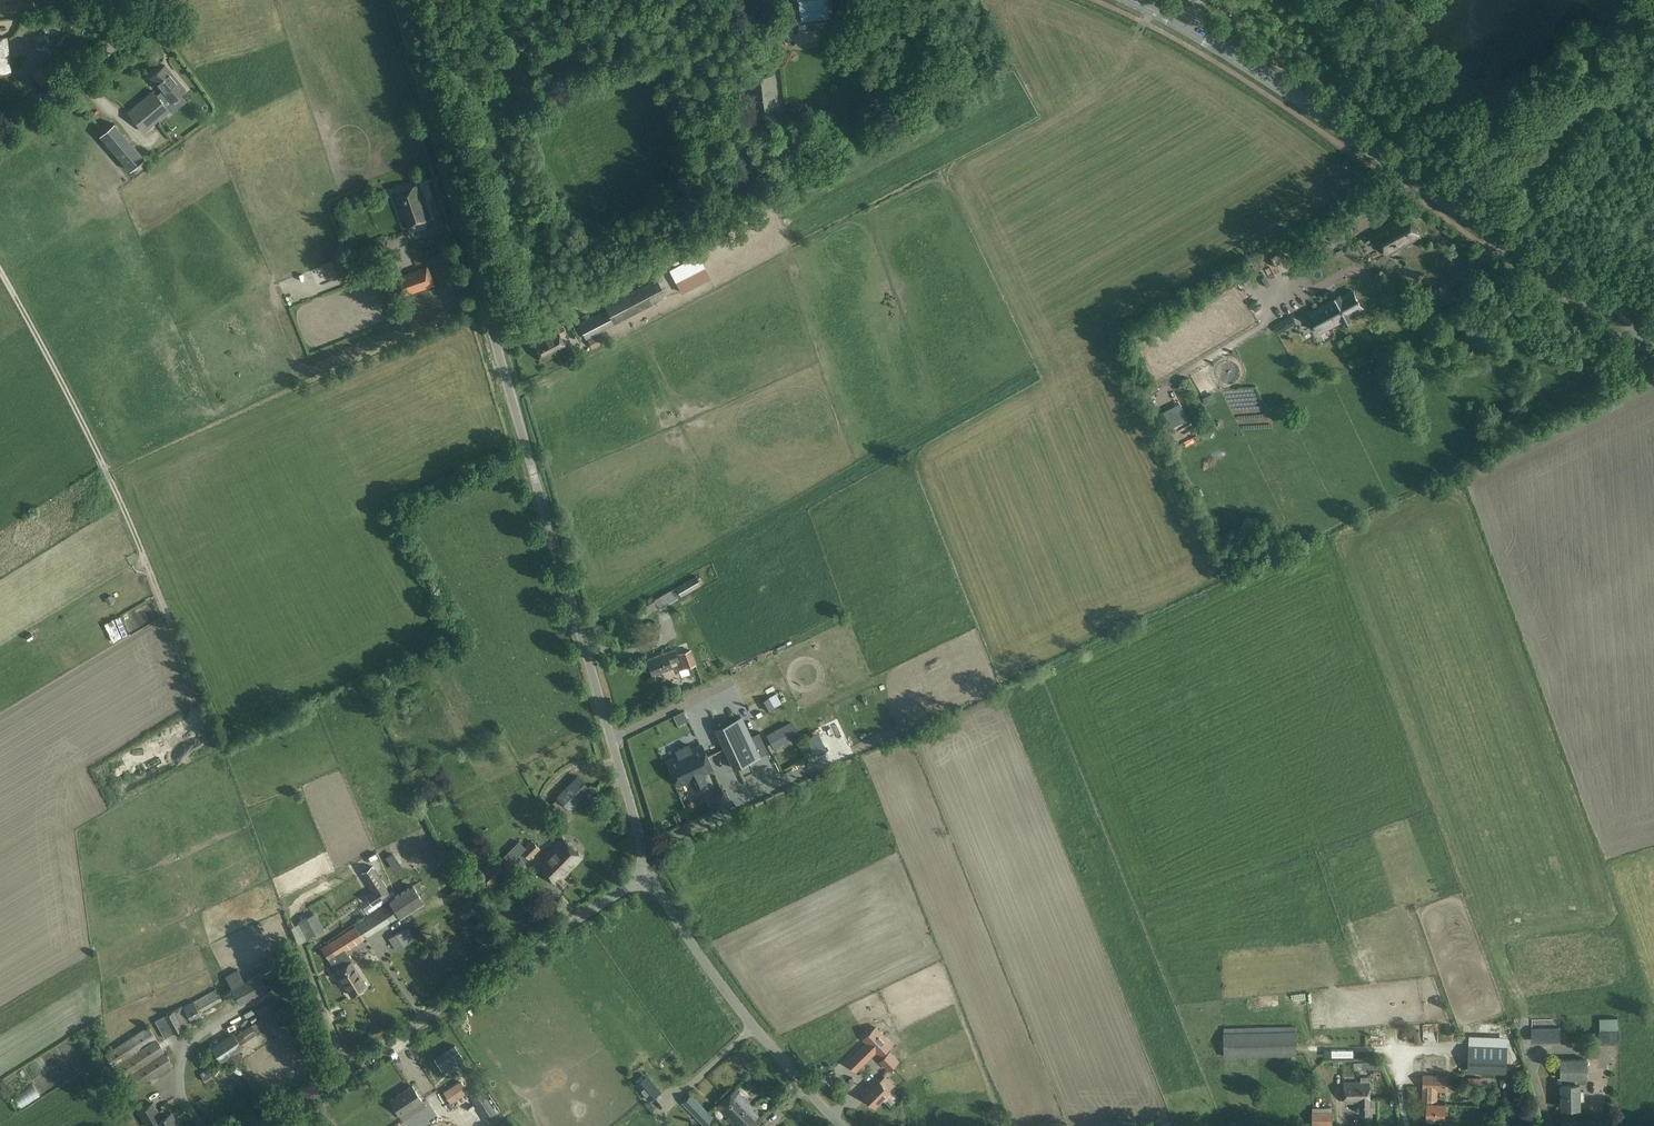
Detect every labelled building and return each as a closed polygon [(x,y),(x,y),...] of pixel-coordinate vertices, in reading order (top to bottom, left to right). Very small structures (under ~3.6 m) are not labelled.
[(796,20),(831,16),(830,0),(794,0),(796,20)] [(828,24),(815,26),(818,41),(831,39),(828,24)] [(10,70),(7,37),(0,37),(0,71),(10,70)] [(75,43),(60,55),(67,65),(82,53),(75,43)] [(150,77),(171,102),(186,89),(165,64),(150,77)] [(748,111),(779,108),(775,73),(744,76),(748,111)] [(154,89),(126,112),(144,133),(171,110),(154,89)] [(199,132),(207,121),(202,118),(195,129),(199,132)] [(741,131),(727,131),(728,153),(750,150),(747,121),(740,121),(741,131)] [(129,170),(144,157),(115,123),(99,136),(129,170)] [(392,192),(404,226),(430,217),(418,183),(392,192)] [(1385,214),(1397,208),(1393,200),(1381,206),(1385,214)] [(1375,232),(1379,240),(1388,255),(1420,237),(1408,214),(1375,232)] [(1290,247),(1271,258),(1277,268),(1297,258),(1290,247)] [(681,293),(710,278),(698,255),(669,270),(681,293)] [(638,262),(612,276),(615,282),(621,278),(622,280),(642,269),(638,262)] [(392,278),(399,298),(435,285),(428,265),(427,266),(393,277),(392,278)] [(607,308),(578,323),(586,339),(667,297),(656,276),(604,304),(607,308)] [(1350,315),(1361,309),(1362,309),(1362,308),(1352,290),(1352,291),(1341,297),(1340,296),(1322,306),(1323,307),(1312,313),(1311,313),(1321,331),(1322,331),(1321,331),(1333,325),(1333,326),(1351,316),(1350,315)] [(559,313),(556,307),(547,312),(550,317),(559,313)] [(1296,323),(1292,315),(1274,326),(1278,333),(1296,323)] [(557,328),(533,341),(543,362),(567,349),(560,335),(566,333),(562,326),(557,329),(557,328)] [(598,335),(588,340),(592,349),(602,344),(598,335)] [(428,434),(434,431),(428,421),(423,424),(428,434)] [(696,575),(654,599),(655,601),(659,607),(660,609),(678,599),(677,597),(680,595),(681,596),(701,585),(696,575)] [(114,600),(111,595),(106,599),(109,604),(114,600)] [(671,668),(670,663),(679,660),(675,649),(647,659),(653,674),(671,668)] [(691,649),(679,653),(684,668),(696,664),(691,649)] [(774,707),(769,697),(763,700),(769,710),(774,707)] [(757,712),(764,707),(760,702),(754,707),(757,712)] [(741,716),(715,728),(724,748),(750,736),(741,716)] [(792,721),(766,735),(774,749),(800,735),(792,721)] [(750,736),(724,748),(734,768),(760,756),(750,736)] [(806,739),(801,741),(808,756),(813,753),(806,739)] [(678,756),(667,761),(672,771),(683,766),(684,768),(707,757),(701,745),(691,749),(689,745),(676,751),(678,756)] [(683,766),(672,771),(679,785),(690,780),(693,787),(706,781),(703,774),(713,769),(707,757),(684,768),(683,766)] [(570,809),(579,800),(590,789),(578,776),(558,796),(570,809)] [(752,788),(759,802),(771,795),(764,781),(752,788)] [(726,802),(722,793),(712,798),(717,807),(726,802)] [(730,805),(739,812),(744,807),(735,799),(730,805)] [(566,883),(562,879),(582,857),(562,838),(536,864),(560,888),(566,883)] [(534,855),(535,854),(540,849),(532,840),(525,847),(519,840),(503,856),(511,863),(519,855),(524,861),(527,857),(530,859),(531,858),(534,856),(534,855)] [(389,863),(396,876),(404,872),(397,859),(389,863)] [(504,870),(497,863),(479,879),(487,887),(504,870)] [(372,890),(365,895),(372,905),(380,900),(382,903),(392,897),(390,894),(390,893),(372,865),(361,873),(372,890)] [(355,926),(329,943),(335,953),(343,947),(346,951),(420,902),(410,887),(354,924),(355,926)] [(480,908),(473,898),(467,903),(465,901),(457,907),(465,918),(480,908)] [(316,913),(298,921),(306,939),(324,930),(316,913)] [(435,934),(442,928),(437,923),(430,929),(435,934)] [(406,927),(389,938),(397,950),(414,939),(406,927)] [(419,927),(414,930),(417,936),(422,934),(419,927)] [(486,933),(484,931),(475,937),(483,949),(498,939),(492,929),(486,933)] [(351,996),(357,992),(348,978),(351,977),(335,953),(329,943),(321,948),(336,971),(351,996)] [(348,978),(357,992),(367,986),(351,962),(352,961),(346,951),(343,947),(335,953),(351,977),(348,978)] [(268,988),(264,981),(285,970),(276,954),(254,967),(258,973),(245,981),(238,969),(225,976),(241,1004),(268,988)] [(1371,1002),(1383,997),(1377,984),(1365,989),(1371,1002)] [(155,1020),(165,1038),(203,1017),(200,1012),(222,1000),(215,988),(183,1006),(182,1005),(155,1020)] [(1599,1030),(1599,1044),(1619,1044),(1619,1030),(1618,1030),(1618,1018),(1599,1018),(1600,1030),(1599,1030)] [(233,1033),(211,1047),(221,1062),(224,1060),(228,1067),(243,1057),(239,1050),(243,1047),(242,1046),(245,1044),(244,1042),(257,1034),(256,1032),(265,1026),(260,1019),(235,1036),(233,1033)] [(174,1065),(148,1026),(105,1054),(130,1093),(174,1065)] [(1224,1057),(1297,1055),(1296,1031),(1286,1031),(1286,1026),(1262,1027),(1262,1026),(1241,1027),(1241,1032),(1223,1033),(1224,1057)] [(892,1043),(876,1027),(865,1039),(868,1042),(848,1062),(854,1068),(869,1053),(872,1055),(876,1051),(881,1055),(892,1043)] [(1532,1042),(1561,1042),(1560,1028),(1531,1029),(1532,1042)] [(924,1034),(916,1038),(920,1046),(928,1041),(924,1034)] [(1507,1046),(1470,1045),(1469,1069),(1506,1071),(1507,1046)] [(451,1047),(436,1057),(442,1065),(443,1066),(446,1064),(458,1057),(451,1047)] [(899,1060),(890,1052),(884,1058),(893,1067),(899,1060)] [(1580,1108),(1580,1084),(1587,1084),(1587,1077),(1587,1059),(1561,1059),(1561,1078),(1562,1078),(1562,1084),(1563,1108),(1580,1108)] [(212,1072),(218,1077),(225,1068),(218,1063),(212,1072)] [(212,1077),(207,1069),(200,1073),(205,1081),(212,1077)] [(1423,1089),(1422,1102),(1428,1102),(1427,1118),(1436,1119),(1436,1116),(1445,1116),(1445,1103),(1437,1103),(1437,1091),(1446,1091),(1446,1087),(1447,1083),(1447,1075),(1423,1074),(1423,1089)] [(658,1092),(645,1077),(636,1084),(649,1099),(658,1092)] [(1375,1099),(1370,1099),(1370,1077),(1361,1077),(1361,1081),(1345,1082),(1345,1102),(1358,1102),(1358,1106),(1360,1106),(1360,1113),(1371,1112),(1370,1106),(1375,1106),(1375,1099)] [(886,1101),(892,1095),(890,1093),(891,1092),(879,1080),(864,1095),(876,1106),(884,1099),(886,1101)] [(460,1082),(445,1091),(450,1100),(454,1097),(455,1099),(466,1092),(460,1082)] [(406,1090),(390,1100),(399,1114),(400,1115),(422,1100),(413,1086),(406,1090)] [(735,1125),(754,1125),(762,1118),(753,1109),(754,1108),(736,1089),(717,1107),(726,1116),(735,1125)] [(713,1117),(691,1094),(682,1102),(704,1125),(713,1117)] [(481,1104),(482,1109),(478,1110),(480,1120),(493,1117),(490,1102),(481,1104)] [(167,1116),(163,1110),(159,1112),(153,1103),(139,1112),(147,1125),(151,1125),(156,1123),(158,1125),(181,1125),(172,1112),(167,1116)] [(655,1108),(651,1103),(647,1106),(651,1112),(655,1108)] [(1312,1124),(1333,1124),(1333,1111),(1312,1111),(1312,1124)]
